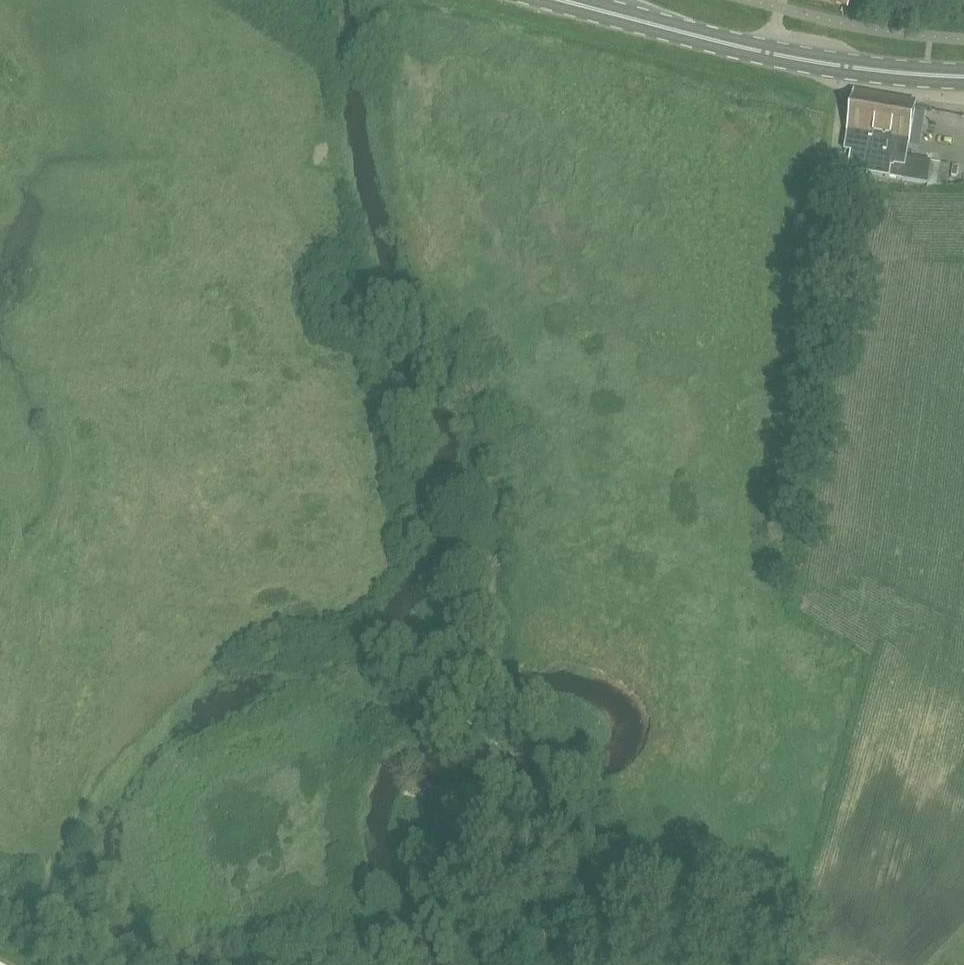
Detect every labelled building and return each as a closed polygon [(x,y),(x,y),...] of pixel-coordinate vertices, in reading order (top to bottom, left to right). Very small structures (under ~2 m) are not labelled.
[(871,173),(928,183),(932,161),(907,157),(916,103),(855,93),(846,152),(851,153),(848,169),(871,173)] [(928,186),(934,184),(946,186),(950,164),(932,161),(928,183),(928,186)]
